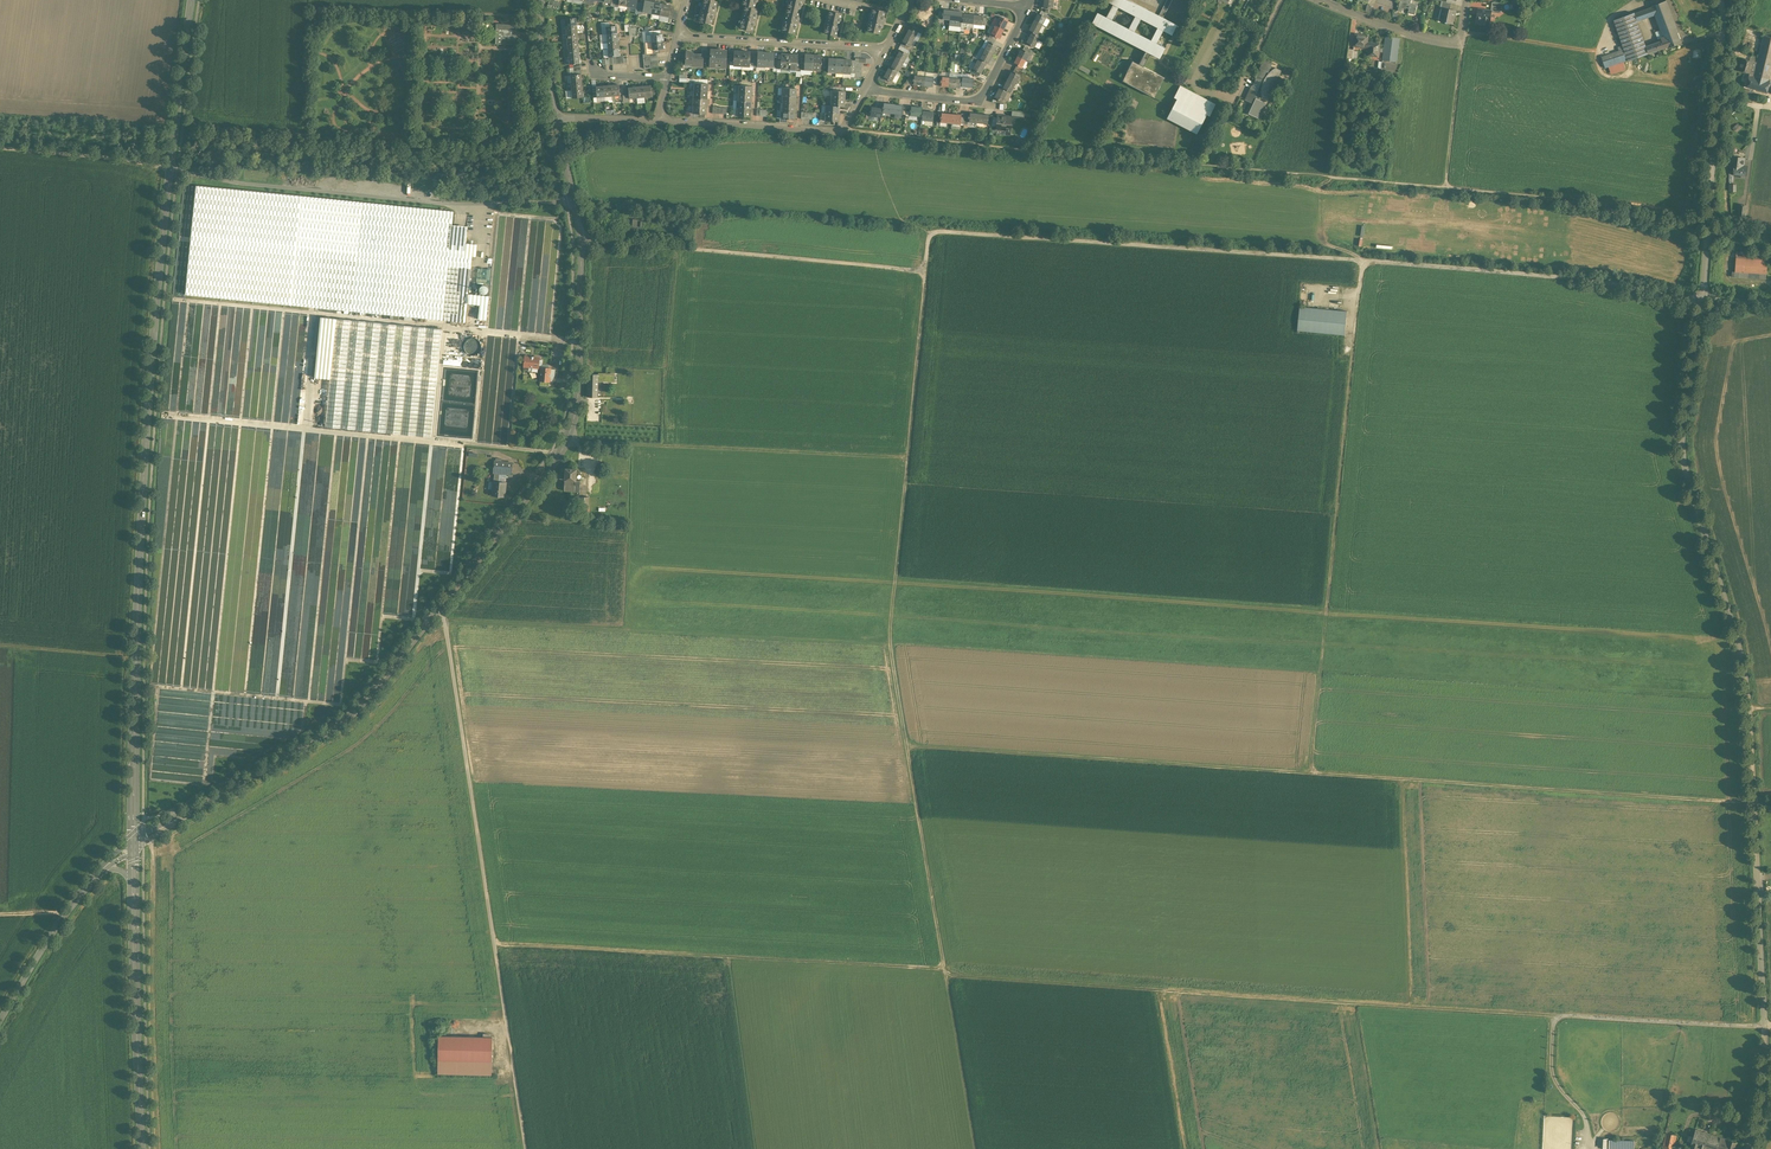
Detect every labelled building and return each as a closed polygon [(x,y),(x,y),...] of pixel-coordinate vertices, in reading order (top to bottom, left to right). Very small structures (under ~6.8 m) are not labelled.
[(713,0),(704,0),(699,21),(712,24),(713,18),(714,17),(716,9),(716,8),(717,1),(714,0),(713,0)] [(742,5),(745,6),(755,8),(756,2),(758,1),(758,0),(743,0),(742,5)] [(787,8),(800,11),(801,5),(803,4),(804,0),(789,0),(787,8)] [(1044,8),(1053,9),(1054,0),(1044,0),(1044,8)] [(1128,0),(1105,0),(1113,4),(1106,18),(1111,20),(1118,7),(1136,16),(1129,29),(1133,32),(1140,18),(1158,27),(1151,41),(1156,43),(1163,30),(1171,34),(1172,34),(1176,25),(1163,18),(1159,16),(1128,0)] [(1163,18),(1172,0),(1167,0),(1159,16),(1163,18)] [(1248,6),(1252,8),(1256,0),(1251,0),(1248,6)] [(1399,1),(1400,1),(1398,11),(1403,12),(1403,11),(1402,11),(1403,7),(1409,8),(1408,13),(1409,13),(1409,12),(1415,13),(1414,14),(1415,15),(1417,4),(1411,3),(1411,0),(1399,0),(1399,1)] [(654,2),(645,1),(644,3),(643,12),(652,13),(654,2)] [(1667,1),(1651,7),(1652,7),(1655,15),(1663,38),(1679,32),(1667,1)] [(662,4),(654,2),(652,13),(660,15),(662,4)] [(671,6),(662,4),(660,15),(669,17),(671,6)] [(755,8),(745,6),(739,28),(753,31),(754,25),(756,24),(757,17),(756,15),(758,9),(755,8)] [(885,10),(872,7),(867,30),(880,33),(882,27),(883,26),(885,18),(884,16),(885,10)] [(1450,9),(1445,7),(1445,8),(1442,20),(1440,20),(1454,23),(1455,16),(1454,16),(1455,10),(1457,11),(1457,10),(1450,9)] [(1652,7),(1644,10),(1647,18),(1655,15),(1652,7)] [(800,11),(787,8),(782,30),(795,33),(796,27),(798,26),(799,19),(800,18),(798,16),(800,11)] [(951,10),(943,9),(942,18),(950,19),(951,10)] [(1492,11),(1479,9),(1477,19),(1483,19),(1482,22),(1490,23),(1491,21),(1492,18),(1491,17),(1492,11)] [(842,13),(829,10),(824,32),(837,35),(838,29),(840,28),(842,20),(841,19),(842,13)] [(963,12),(951,10),(950,19),(962,21),(963,12)] [(1634,13),(1614,20),(1624,49),(1628,60),(1628,61),(1648,54),(1648,53),(1646,47),(1637,21),(1642,19),(1639,12),(1635,13),(1634,13)] [(973,27),(973,24),(975,15),(963,13),(961,29),(969,30),(970,27),(973,27)] [(1040,14),(1038,13),(1035,21),(1043,25),(1046,17),(1040,14)] [(1106,18),(1097,13),(1093,22),(1102,27),(1101,28),(1106,30),(1106,29),(1124,38),(1123,39),(1128,42),(1129,41),(1146,50),(1138,63),(1143,66),(1151,52),(1160,57),(1165,48),(1164,48),(1165,48),(1129,29),(1106,18)] [(983,15),(975,15),(973,24),(985,25),(987,15),(983,14),(983,18),(983,15)] [(1009,21),(1001,16),(995,27),(1004,32),(1009,21)] [(576,18),(565,19),(566,27),(577,26),(576,18)] [(1043,25),(1035,21),(1029,31),(1037,35),(1043,25)] [(610,23),(602,23),(603,35),(607,34),(606,27),(611,26),(610,23)] [(577,26),(566,27),(567,34),(578,33),(577,26)] [(611,26),(606,27),(607,34),(618,33),(617,26),(611,26)] [(1004,32),(995,27),(991,35),(998,38),(1000,39),(1004,32)] [(911,29),(910,28),(906,35),(914,39),(918,32),(911,29)] [(1663,38),(1662,38),(1663,41),(1656,43),(1658,50),(1668,46),(1668,47),(1681,42),(1679,36),(1677,37),(1676,33),(1679,32),(1663,38)] [(578,33),(567,34),(567,42),(578,41),(578,33)] [(618,33),(607,34),(608,42),(618,41),(618,33)] [(654,34),(652,34),(652,35),(652,42),(663,41),(662,33),(661,34),(654,34)] [(1040,37),(1032,33),(1026,43),(1035,48),(1040,37)] [(914,39),(906,35),(902,43),(905,44),(910,47),(914,39)] [(1368,36),(1356,35),(1354,45),(1366,47),(1367,42),(1368,36)] [(1763,35),(1758,58),(1757,57),(1757,60),(1758,60),(1755,73),(1754,75),(1754,76),(1769,80),(1770,73),(1770,37),(1763,35)] [(1400,37),(1386,36),(1384,60),(1397,62),(1400,37)] [(578,41),(567,42),(568,49),(579,48),(578,41)] [(618,41),(608,42),(608,49),(619,48),(618,41)] [(648,43),(644,43),(645,54),(650,54),(651,54),(653,53),(653,49),(652,42),(648,43)] [(989,42),(986,49),(993,53),(997,46),(994,44),(989,42)] [(1376,43),(1369,42),(1369,48),(1368,54),(1378,55),(1379,44),(1376,44),(1376,43)] [(1656,43),(1646,47),(1648,53),(1658,50),(1656,43)] [(910,51),(903,48),(903,47),(900,46),(898,49),(900,50),(908,54),(910,51)] [(580,56),(579,48),(568,49),(569,57),(580,56)] [(619,48),(608,49),(609,57),(613,57),(616,56),(620,56),(619,48)] [(986,49),(980,60),(986,63),(988,64),(993,53),(986,49)] [(1023,50),(1022,49),(1018,56),(1026,60),(1030,53),(1023,50)] [(1628,60),(1624,49),(1602,57),(1606,68),(1628,60)] [(718,67),(719,51),(718,51),(711,50),(710,57),(710,66),(718,67)] [(908,54),(900,50),(896,57),(904,61),(906,57),(908,54)] [(719,51),(718,67),(726,67),(726,62),(727,54),(727,51),(722,51),(719,51)] [(743,52),(734,51),(734,55),(734,62),(734,65),(742,66),(743,52)] [(751,52),(743,52),(742,66),(750,66),(750,63),(751,55),(751,52)] [(766,53),(758,53),(758,56),(757,66),(758,66),(765,66),(766,53)] [(774,54),(766,53),(765,66),(773,66),(774,66),(774,60),(774,54)] [(693,54),(692,64),(692,66),(703,67),(703,61),(703,55),(702,55),(693,54)] [(790,54),(782,54),(781,60),(781,69),(789,69),(790,54)] [(798,55),(790,54),(789,69),(797,70),(798,63),(798,55)] [(813,55),(805,55),(805,58),(804,70),(813,70),(813,55)] [(822,56),(813,55),(813,70),(821,71),(821,66),(822,57),(822,56)] [(580,56),(569,57),(569,64),(573,64),(580,63),(580,56)] [(1026,60),(1018,56),(1014,64),(1017,65),(1022,68),(1026,60)] [(897,71),(899,72),(902,65),(904,61),(896,57),(891,68),(897,71)] [(836,59),(829,59),(828,67),(828,71),(836,72),(836,59)] [(844,60),(836,59),(836,72),(843,72),(844,60)] [(973,69),(981,73),(981,74),(986,63),(980,60),(978,59),(976,63),(973,69)] [(1272,63),(1264,59),(1260,68),(1261,69),(1252,86),(1251,86),(1245,100),(1250,102),(1251,99),(1254,101),(1253,103),(1256,97),(1262,97),(1262,98),(1262,97),(1267,100),(1269,96),(1270,96),(1274,88),(1273,87),(1275,83),(1276,83),(1280,75),(1279,74),(1281,70),(1276,68),(1276,67),(1273,69),(1270,67),(1272,63)] [(1749,60),(1742,59),(1739,71),(1749,74),(1750,74),(1751,72),(1753,61),(1749,60)] [(852,60),(844,60),(843,72),(851,72),(852,60)] [(1138,63),(1132,60),(1122,80),(1153,96),(1161,82),(1164,77),(1143,66),(1138,63)] [(1079,68),(1089,74),(1091,70),(1080,65),(1079,68)] [(897,71),(891,68),(889,67),(884,78),(885,78),(892,82),(897,71)] [(981,73),(973,69),(971,68),(969,72),(979,77),(981,73)] [(1012,71),(1008,78),(1017,83),(1020,75),(1014,72),(1012,71)] [(574,75),(571,75),(571,76),(571,82),(571,83),(582,82),(581,75),(581,74),(574,75)] [(1769,80),(1754,76),(1754,75),(1750,74),(1749,74),(1746,87),(1767,92),(1770,80),(1769,80)] [(910,75),(905,83),(913,84),(914,76),(910,76),(910,75)] [(925,76),(914,75),(914,76),(913,84),(924,86),(925,76)] [(934,77),(925,76),(924,86),(933,86),(933,83),(934,77)] [(949,77),(941,76),(940,83),(940,86),(948,86),(949,77)] [(961,78),(949,77),(948,86),(960,88),(960,86),(961,78)] [(970,78),(961,77),(961,78),(960,86),(973,88),(974,79),(970,78)] [(1017,83),(1008,78),(1003,89),(1008,92),(1011,93),(1017,83)] [(582,82),(571,83),(572,90),(583,89),(582,82)] [(708,83),(695,83),(695,90),(707,91),(708,83)] [(619,84),(611,85),(612,96),(620,95),(619,88),(619,84)] [(611,85),(604,86),(605,96),(612,96),(611,85)] [(742,85),(739,85),(739,93),(752,94),(752,86),(751,86),(742,85)] [(605,96),(604,86),(597,86),(598,97),(605,96)] [(644,86),(636,87),(637,97),(645,97),(644,86)] [(651,86),(644,86),(645,97),(652,96),(652,95),(652,88),(651,86)] [(1196,94),(1180,86),(1174,97),(1177,99),(1167,118),(1197,133),(1206,114),(1209,116),(1215,104),(1199,96),(1198,97),(1197,96),(1195,96),(1196,94)] [(636,87),(628,88),(629,94),(629,98),(630,98),(637,97),(636,87)] [(797,88),(784,87),(783,95),(796,96),(797,88)] [(1000,87),(995,98),(1003,102),(1005,98),(1008,92),(1003,89),(1000,87)] [(583,89),(572,90),(573,98),(583,97),(583,89)] [(707,91),(695,90),(694,98),(707,99),(707,91)] [(833,90),(832,90),(832,98),(845,99),(845,91),(844,91),(833,90)] [(752,94),(739,93),(739,100),(751,101),(752,94)] [(796,96),(783,95),(783,103),(796,104),(796,96)] [(707,99),(694,98),(694,106),(706,106),(707,99)] [(845,99),(832,98),(832,105),(831,106),(839,106),(844,107),(845,99)] [(751,101),(739,100),(738,108),(751,109),(751,101)] [(796,104),(783,103),(782,111),(795,111),(796,104)] [(895,104),(883,103),(883,108),(882,112),(886,112),(894,113),(895,104)] [(903,105),(895,104),(894,113),(902,114),(903,107),(903,105)] [(839,106),(831,106),(832,105),(827,105),(827,113),(839,114),(839,106)] [(706,106),(694,106),(693,113),(705,114),(706,114),(706,106)] [(883,108),(871,106),(870,115),(882,117),(882,116),(882,112),(883,108)] [(922,107),(910,106),(909,115),(917,116),(921,116),(922,111),(922,107)] [(1030,119),(1030,112),(1013,110),(1012,118),(1030,119)] [(795,111),(782,111),(782,118),(787,118),(795,119),(795,111)] [(922,111),(921,116),(921,120),(925,120),(933,121),(934,112),(922,111)] [(977,113),(968,112),(968,114),(968,117),(967,121),(976,122),(977,113)] [(839,114),(827,113),(826,120),(839,121),(839,114)] [(953,114),(941,113),(940,122),(952,123),(953,114)] [(989,115),(977,113),(976,122),(988,123),(989,115)] [(962,115),(953,114),(952,123),(961,124),(961,117),(962,115)] [(1012,117),(1006,117),(1002,117),(1002,115),(998,115),(997,117),(996,126),(996,129),(1005,130),(1010,131),(1012,117)] [(1739,123),(1733,128),(1737,132),(1743,127),(1739,123)] [(1748,166),(1735,164),(1733,174),(1741,175),(1741,177),(1746,178),(1748,166)] [(292,305),(303,196),(197,186),(186,295),(292,305)] [(352,311),(363,202),(303,196),(292,305),(352,311)] [(382,314),(393,205),(363,202),(352,311),(382,314)] [(450,249),(453,225),(454,211),(393,205),(382,314),(466,322),(468,303),(469,293),(471,265),(449,263),(450,249)] [(1746,206),(1739,205),(1738,215),(1745,216),(1746,206)] [(641,220),(633,219),(632,233),(640,234),(640,227),(644,227),(645,221),(641,221),(641,220)] [(465,250),(466,243),(468,226),(453,225),(450,249),(465,250)] [(466,243),(465,250),(450,249),(449,263),(471,265),(472,256),(476,257),(477,244),(466,243)] [(1768,253),(1737,251),(1736,257),(1768,260),(1768,253)] [(1768,260),(1736,257),(1735,271),(1739,272),(1766,274),(1767,274),(1768,260)] [(1766,274),(1739,272),(1739,277),(1766,280),(1766,274)] [(486,285),(485,285),(484,285),(483,285),(482,286),(481,287),(480,288),(480,289),(480,290),(480,291),(481,292),(482,293),(483,294),(485,294),(486,294),(487,293),(488,292),(489,291),(489,290),(489,288),(488,287),(487,286),(486,285)] [(489,296),(469,293),(468,303),(480,305),(480,300),(489,301),(489,296)] [(480,300),(480,305),(479,319),(487,320),(489,301),(480,300)] [(1325,309),(1301,307),(1298,330),(1322,332),(1325,309)] [(1348,311),(1325,309),(1322,332),(1345,335),(1348,311)] [(330,379),(336,319),(321,317),(315,378),(330,379)] [(432,437),(442,329),(336,319),(330,379),(326,427),(432,437)] [(465,333),(447,331),(444,364),(462,366),(465,333)] [(470,338),(468,339),(467,340),(466,341),(465,343),(464,344),(464,346),(464,347),(465,349),(466,351),(466,352),(468,353),(469,354),(471,354),(472,355),(474,355),(475,354),(477,354),(478,353),(480,352),(480,350),(481,349),(481,347),(482,346),(481,344),(481,342),(480,341),(479,340),(477,339),(476,338),(474,338),(473,338),(471,338),(470,338)] [(540,358),(525,356),(524,366),(539,367),(539,359),(540,358)] [(543,360),(539,359),(539,367),(542,368),(542,367),(549,368),(550,365),(542,364),(543,360)] [(551,368),(549,368),(542,367),(542,368),(540,380),(549,381),(551,368)] [(599,381),(589,380),(588,397),(598,397),(599,381)] [(470,414),(469,410),(446,407),(446,414),(443,413),(442,420),(444,419),(445,423),(445,425),(446,428),(446,426),(452,424),(450,420),(456,419),(457,422),(457,425),(462,426),(461,430),(465,430),(465,428),(467,428),(469,415),(470,415),(470,414)] [(500,473),(512,475),(513,462),(495,461),(494,473),(495,473),(500,473)] [(577,469),(566,468),(566,474),(565,478),(576,479),(576,473),(577,469)] [(581,474),(576,473),(576,479),(565,478),(564,491),(579,492),(581,474)] [(499,482),(495,482),(495,487),(493,487),(492,495),(505,496),(506,483),(499,482)] [(589,497),(580,498),(581,515),(579,515),(580,517),(590,516),(589,497)] [(492,1038),(439,1036),(438,1073),(492,1075),(492,1038)] [(1718,1135),(1696,1129),(1690,1148),(1698,1148),(1699,1146),(1706,1148),(1708,1148),(1713,1148),(1718,1135)] [(1665,1141),(1672,1143),(1675,1143),(1676,1135),(1667,1133),(1665,1141)] [(1729,1139),(1726,1148),(1734,1148),(1736,1141),(1729,1139)] [(1610,1140),(1609,1148),(1627,1148),(1627,1141),(1610,1140)]
